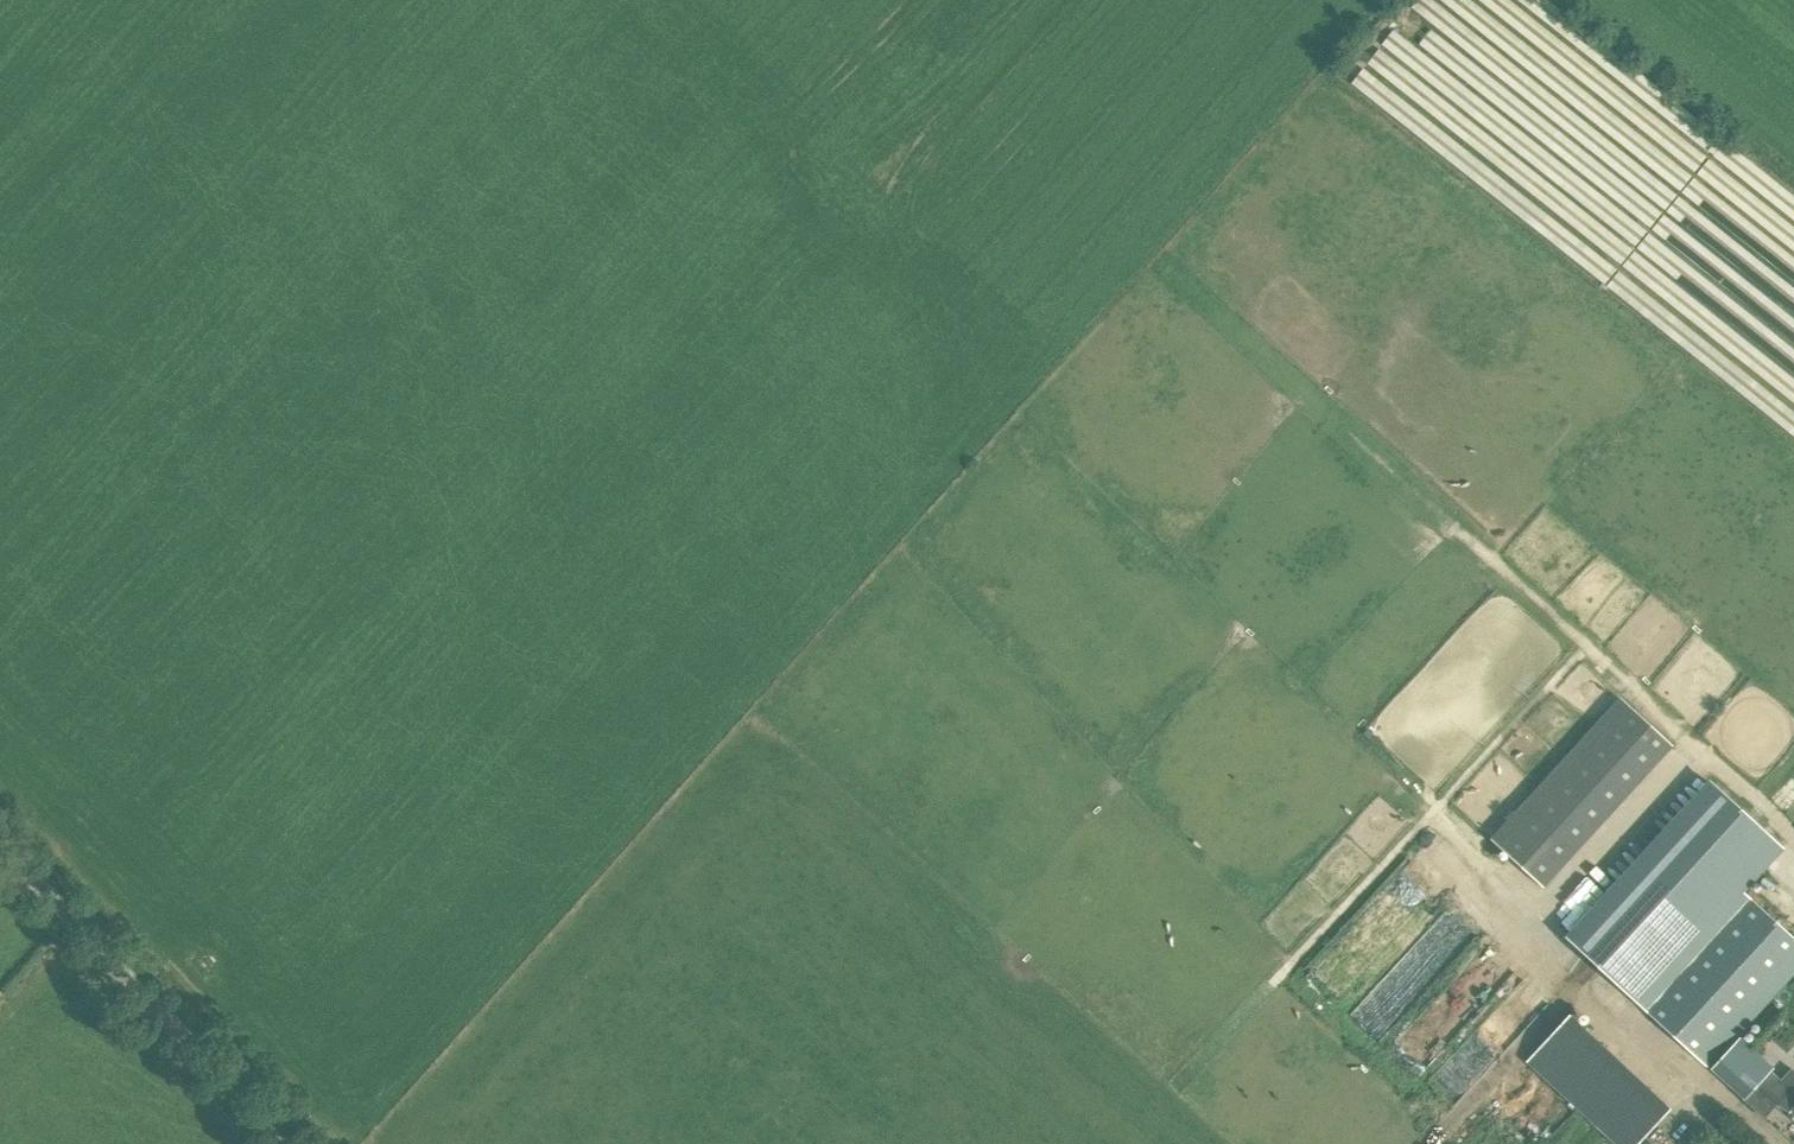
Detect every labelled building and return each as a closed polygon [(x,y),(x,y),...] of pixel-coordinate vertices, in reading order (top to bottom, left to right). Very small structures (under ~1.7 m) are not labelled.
[(1433,0),(1419,0),(1412,9),(1664,210),(1677,194),(1433,0)] [(1472,0),(1440,0),(1679,191),(1692,175),(1472,0)] [(1510,0),(1478,0),(1694,172),(1707,157),(1510,0)] [(1661,213),(1410,12),(1397,28),(1649,228),(1661,213)] [(1646,231),(1395,31),(1382,46),(1634,247),(1646,231)] [(1631,250),(1380,50),(1367,65),(1619,266),(1631,250)] [(1616,269),(1365,68),(1352,84),(1604,284),(1616,269)] [(1725,141),(1713,156),(1793,221),(1793,196),(1725,141)] [(1710,159),(1698,175),(1793,252),(1793,226),(1710,159)] [(1695,178),(1682,194),(1793,282),(1793,257),(1695,178)] [(1680,197),(1667,212),(1793,313),(1793,288),(1680,197)] [(1665,215),(1652,231),(1793,344),(1793,318),(1665,215)] [(1650,234),(1637,250),(1793,374),(1793,349),(1650,234)] [(1635,253),(1622,268),(1793,405),(1793,380),(1635,253)] [(1620,271),(1607,287),(1793,436),(1793,410),(1620,271)] [(1618,701),(1508,822),(1560,869),(1670,749),(1618,701)] [(1568,941),(1637,1004),(1740,891),(1781,847),(1712,784),(1568,941)] [(1492,839),(1544,886),(1560,869),(1508,822),(1492,839)] [(1793,973),(1793,941),(1740,891),(1637,1004),(1707,1068),(1793,973)] [(1755,1023),(1764,1032),(1781,1014),(1772,1005),(1755,1023)] [(1531,1068),(1604,1133),(1645,1088),(1573,1022),(1531,1068)] [(1769,1066),(1740,1039),(1712,1070),(1743,1099),(1742,1100),(1763,1119),(1775,1106),(1789,1115),(1791,1112),(1793,1115),(1793,1072),(1791,1070),(1781,1082),(1769,1071),(1772,1068),(1769,1066)] [(1604,1133),(1615,1143),(1638,1143),(1669,1110),(1645,1088),(1604,1133)]
